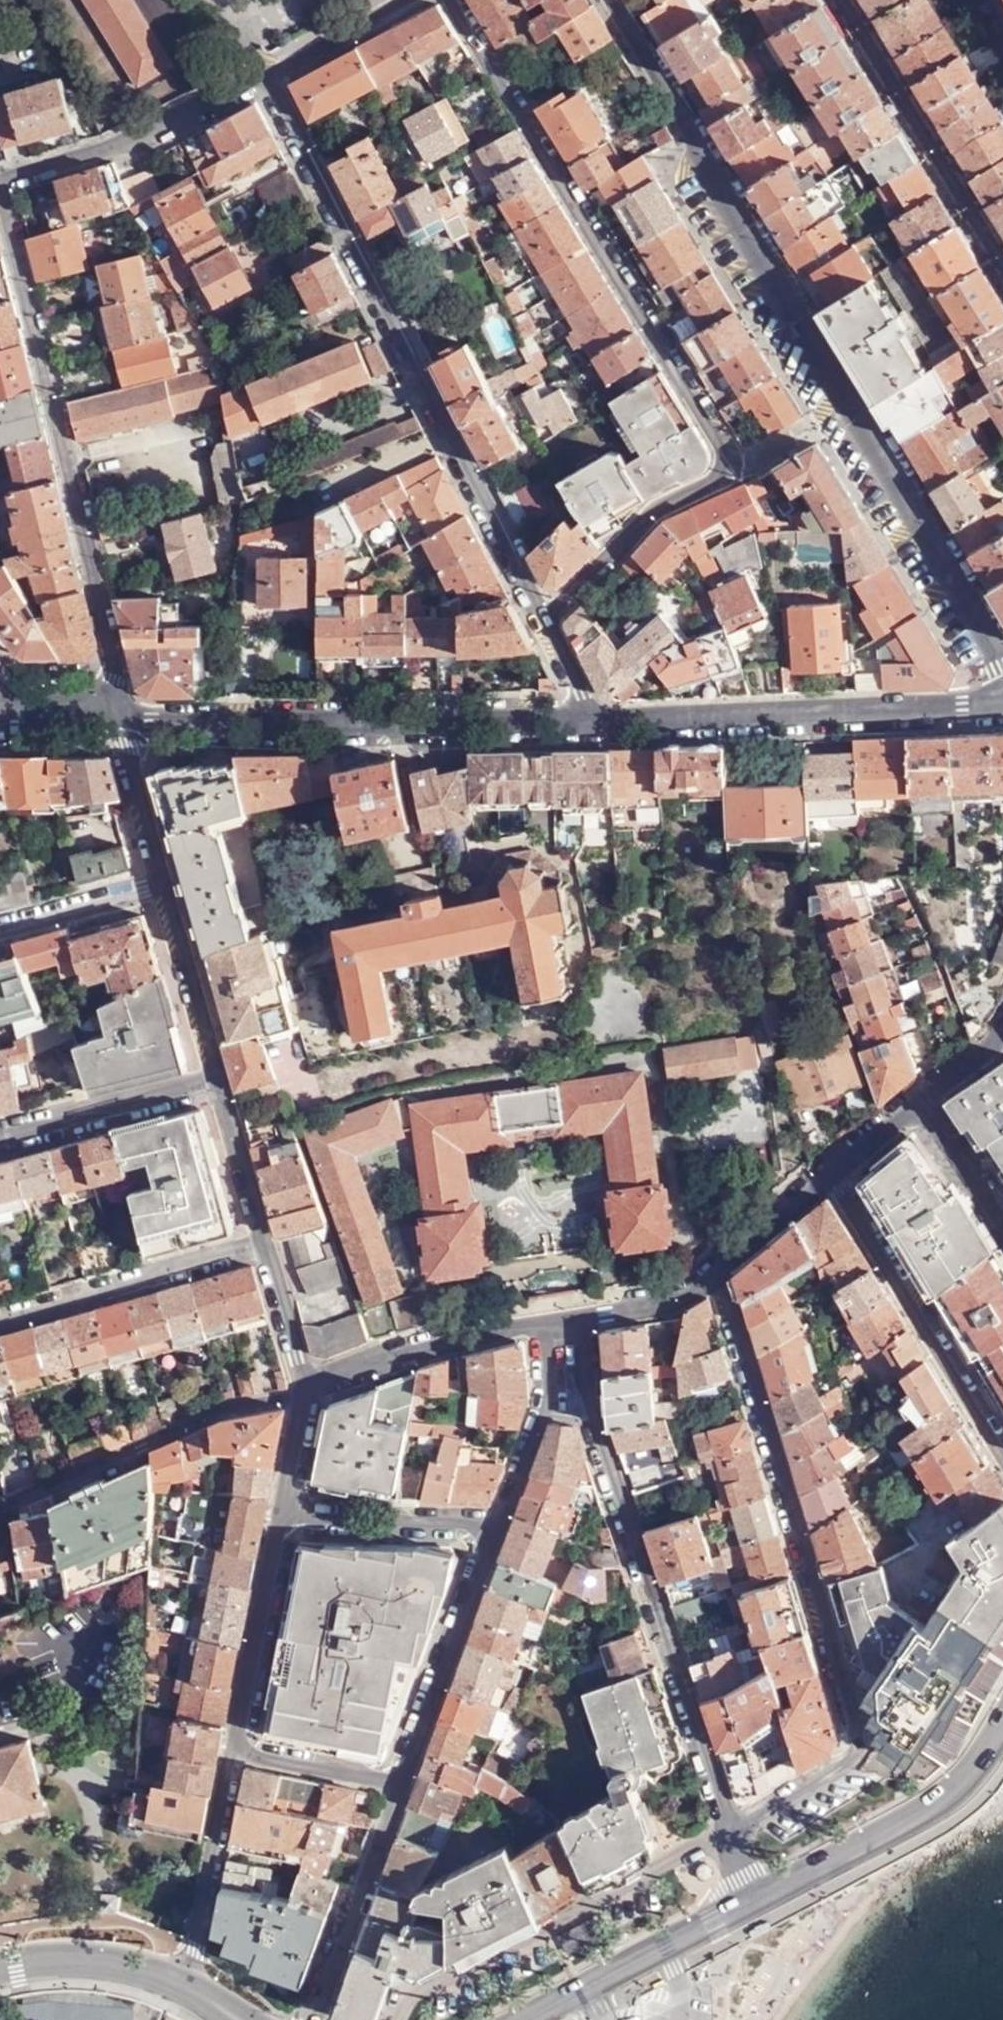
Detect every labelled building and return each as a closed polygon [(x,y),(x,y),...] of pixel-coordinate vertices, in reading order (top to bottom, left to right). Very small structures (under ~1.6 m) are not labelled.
[(135,85),(168,67),(170,66),(169,63),(160,49),(137,8),(132,0),(87,0),(135,85)] [(177,40),(189,33),(171,0),(132,0),(137,8),(160,49),(177,40)] [(520,0),(469,0),(505,59),(531,43),(523,30),(534,22),(520,0)] [(534,22),(542,36),(559,25),(592,4),(590,0),(520,0),(534,22)] [(644,14),(662,43),(710,10),(704,2),(703,0),(667,0),(661,4),(644,14)] [(819,0),(756,0),(774,30),(820,1),(819,0)] [(874,18),(908,0),(864,0),(874,18)] [(898,56),(948,27),(931,0),(908,0),(874,18),(898,56)] [(987,0),(974,0),(979,9),(983,19),(994,40),(1002,57),(1002,32),(987,0)] [(840,34),(820,1),(774,30),(793,63),(840,34)] [(437,4),(393,27),(415,64),(438,51),(442,59),(463,48),(448,22),(450,22),(441,9),(439,9),(437,4)] [(612,37),(592,4),(559,25),(577,59),(612,37)] [(967,16),(981,48),(994,40),(983,19),(979,9),(967,16)] [(710,10),(662,43),(684,81),(722,58),(726,56),(716,37),(723,33),(716,22),(710,10)] [(415,64),(393,27),(356,47),(376,84),(378,86),(384,99),(396,92),(388,78),(415,64)] [(903,65),(914,83),(965,56),(948,27),(898,56),(903,65)] [(843,39),(840,34),(793,63),(812,94),(859,66),(843,39)] [(170,66),(168,67),(176,81),(227,52),(217,35),(185,54),(169,63),(170,66)] [(169,63),(185,54),(177,40),(160,49),(169,63)] [(531,43),(505,59),(515,75),(547,58),(536,40),(531,43)] [(735,53),(747,75),(752,71),(760,82),(762,81),(768,78),(748,45),(735,53)] [(376,84),(356,47),(290,82),(309,119),(376,84)] [(965,56),(914,83),(929,107),(978,78),(986,74),(973,52),(965,56)] [(722,58),(684,81),(701,108),(734,83),(737,82),(722,58)] [(879,99),(859,66),(812,94),(819,107),(806,116),(818,135),(838,124),(879,99)] [(35,84),(32,74),(0,83),(0,94),(8,92),(35,84)] [(3,145),(73,124),(62,76),(35,84),(8,92),(13,111),(0,115),(0,134),(3,145)] [(762,81),(776,105),(781,112),(785,110),(788,108),(770,77),(768,78),(762,81)] [(734,83),(701,108),(709,122),(741,96),(747,91),(749,90),(743,78),(737,82),(734,83)] [(978,78),(929,107),(942,129),(991,98),(978,78)] [(438,82),(428,87),(436,101),(442,98),(446,96),(438,82)] [(544,87),(529,97),(535,108),(551,98),(544,87)] [(503,113),(488,88),(445,105),(458,131),(503,113)] [(569,164),(609,139),(580,89),(567,96),(563,90),(551,98),(535,108),(569,164)] [(13,111),(8,92),(0,94),(0,115),(13,111)] [(741,96),(709,122),(729,155),(775,123),(783,117),(781,112),(776,105),(755,118),(741,96)] [(442,98),(436,101),(434,102),(455,146),(464,141),(458,131),(445,105),(442,98)] [(942,129),(957,152),(1002,122),(1002,118),(991,98),(942,129)] [(897,127),(879,99),(838,124),(855,153),(859,149),(861,148),(897,127)] [(270,133),(255,102),(210,125),(219,141),(204,149),(206,153),(200,156),(196,149),(203,145),(197,132),(182,140),(195,165),(197,170),(203,167),(270,133)] [(425,160),(455,146),(434,102),(426,106),(403,115),(425,160)] [(477,149),(504,137),(496,121),(469,134),(477,149)] [(957,152),(973,179),(1002,161),(1002,122),(957,152)] [(670,136),(662,123),(637,140),(644,153),(670,136)] [(729,155),(747,185),(794,157),(791,151),(775,123),(729,155)] [(915,158),(897,127),(861,148),(870,163),(873,161),(884,179),(915,158)] [(491,180),(531,159),(515,132),(504,137),(477,149),(475,150),(491,180)] [(203,167),(197,170),(203,184),(236,169),(239,174),(253,168),(250,162),(278,148),(270,133),(203,167)] [(349,151),(329,161),(356,216),(396,196),(389,182),(366,135),(345,145),(349,151)] [(597,183),(641,155),(636,145),(618,156),(609,139),(569,164),(586,190),(597,183)] [(812,139),(804,143),(810,152),(825,175),(833,169),(812,139)] [(747,185),(765,214),(816,181),(810,172),(803,175),(798,168),(809,161),(820,178),(825,175),(810,152),(804,143),(791,151),(794,157),(747,185)] [(480,186),(491,180),(475,150),(464,155),(480,186)] [(869,177),(855,153),(850,156),(864,180),(869,177)] [(655,178),(641,155),(597,183),(611,205),(614,203),(655,178)] [(897,211),(933,187),(915,158),(884,179),(877,184),(892,209),(876,220),(879,224),(897,212),(897,211)] [(498,204),(544,181),(531,159),(491,180),(480,186),(472,189),(476,199),(499,188),(503,196),(495,199),(498,204)] [(1002,197),(1002,161),(973,179),(990,205),(1002,197)] [(42,207),(48,229),(68,223),(67,220),(126,203),(117,180),(110,162),(54,179),(59,194),(48,198),(50,204),(42,207)] [(450,201),(458,197),(456,193),(443,165),(435,169),(441,182),(450,201)] [(117,180),(126,203),(126,206),(158,189),(148,166),(117,180)] [(389,182),(396,196),(423,181),(421,175),(417,168),(389,182)] [(272,215),(303,199),(289,170),(257,186),(272,215)] [(126,206),(127,206),(129,212),(130,213),(155,200),(182,253),(175,256),(172,249),(155,257),(163,271),(177,263),(187,258),(225,239),(233,235),(224,218),(211,224),(188,174),(158,189),(126,206)] [(765,214),(785,246),(840,208),(844,205),(825,175),(820,178),(816,181),(765,214)] [(679,218),(655,178),(614,203),(638,243),(679,218)] [(860,195),(869,189),(864,180),(855,186),(860,195)] [(356,216),(366,235),(398,219),(404,231),(438,214),(450,239),(465,231),(461,223),(450,201),(441,182),(428,189),(423,181),(396,196),(356,216)] [(511,233),(560,206),(544,181),(498,204),(496,205),(511,233)] [(952,219),(933,187),(897,211),(897,212),(909,233),(905,236),(912,247),(917,244),(952,219)] [(461,223),(470,218),(458,197),(450,201),(461,223)] [(990,205),(1002,227),(1002,197),(990,205)] [(567,217),(560,206),(511,233),(503,237),(527,280),(537,275),(585,248),(567,217)] [(238,233),(251,226),(243,208),(229,214),(238,233)] [(785,246),(802,276),(852,243),(836,218),(844,213),(840,208),(785,246)] [(870,224),(876,220),(871,211),(864,215),(870,224)] [(475,253),(485,247),(470,218),(461,223),(465,231),(475,253)] [(711,271),(679,218),(638,243),(630,248),(656,290),(691,268),(698,279),(711,271)] [(977,260),(952,219),(917,244),(942,284),(946,284),(977,260)] [(26,236),(37,279),(91,265),(89,260),(85,261),(77,226),(80,225),(79,220),(68,223),(48,229),(26,236)] [(878,237),(885,251),(893,246),(884,233),(878,237)] [(191,267),(210,303),(248,283),(225,239),(187,258),(177,263),(163,271),(163,272),(172,287),(173,288),(185,282),(179,273),(191,267)] [(282,258),(290,272),(325,255),(318,240),(282,258)] [(852,243),(802,276),(822,308),(861,281),(873,274),(854,242),(852,243)] [(611,291),(585,248),(537,275),(563,318),(565,317),(611,291)] [(149,259),(155,257),(151,250),(145,253),(149,259)] [(861,281),(822,308),(877,400),(935,361),(939,358),(961,342),(934,297),(930,292),(905,251),(873,274),(861,281)] [(302,328),(357,306),(330,253),(325,255),(290,272),(311,313),(297,318),(302,328)] [(479,262),(475,253),(465,258),(469,266),(479,262)] [(127,297),(150,292),(146,276),(140,254),(96,264),(106,303),(127,297)] [(0,256),(0,299),(11,297),(1,255),(0,256)] [(486,258),(479,262),(491,285),(497,282),(486,258)] [(974,334),(1002,313),(1002,303),(977,260),(946,284),(942,284),(930,292),(934,297),(946,290),(974,334)] [(734,310),(711,271),(698,279),(691,268),(656,290),(664,304),(678,297),(686,312),(698,331),(734,310)] [(155,291),(163,289),(172,287),(163,272),(152,274),(155,291)] [(146,276),(150,292),(155,291),(152,274),(146,276)] [(192,322),(187,313),(174,289),(173,288),(172,287),(163,289),(173,330),(175,329),(192,326),(194,325),(194,324),(192,322)] [(523,314),(512,289),(497,298),(508,321),(523,314)] [(633,328),(611,291),(565,317),(592,361),(593,360),(637,332),(633,328)] [(102,304),(112,344),(165,332),(161,314),(156,315),(150,292),(127,297),(106,303),(102,304)] [(11,297),(0,299),(0,346),(22,341),(11,297)] [(703,368),(752,338),(734,310),(698,331),(685,338),(703,368)] [(674,319),(685,338),(698,331),(686,312),(674,319)] [(939,358),(951,377),(967,366),(985,353),(986,356),(1002,344),(1002,313),(974,334),(961,342),(939,358)] [(531,336),(534,335),(523,314),(508,321),(519,343),(531,336)] [(205,321),(203,316),(192,322),(194,324),(194,325),(195,327),(205,321)] [(192,326),(175,329),(183,354),(198,350),(192,326)] [(165,332),(112,344),(122,384),(177,371),(167,331),(165,332)] [(653,359),(637,332),(593,360),(610,386),(653,359)] [(421,344),(429,361),(441,356),(439,351),(444,349),(438,336),(421,344)] [(531,336),(519,343),(520,347),(528,361),(534,375),(539,385),(543,392),(555,384),(531,336)] [(717,406),(773,374),(752,338),(703,368),(697,371),(704,383),(717,376),(722,385),(709,392),(717,406)] [(219,393),(220,399),(226,432),(368,377),(354,340),(219,393)] [(390,369),(375,340),(364,345),(377,374),(390,369)] [(33,387),(22,341),(0,346),(0,394),(33,387)] [(965,402),(966,402),(967,404),(1002,377),(1002,344),(986,356),(995,369),(977,381),(967,366),(951,377),(965,402)] [(459,421),(495,405),(493,400),(483,380),(466,346),(453,352),(450,346),(444,349),(439,351),(441,356),(429,361),(459,421)] [(211,363),(222,360),(217,349),(207,353),(210,361),(211,363)] [(180,362),(181,370),(202,365),(199,358),(180,362)] [(935,361),(877,400),(901,440),(965,402),(951,377),(939,358),(935,361)] [(483,380),(493,400),(503,395),(508,388),(524,380),(534,375),(528,361),(510,370),(509,368),(483,380)] [(122,384),(66,398),(77,446),(106,439),(105,430),(174,411),(173,408),(220,399),(219,393),(211,363),(202,365),(181,370),(177,371),(122,384)] [(706,447),(662,373),(614,404),(644,454),(628,463),(622,453),(610,450),(562,477),(571,487),(577,501),(583,517),(588,530),(678,477),(679,480),(681,481),(700,472),(706,468),(707,462),(708,456),(706,447)] [(799,417),(773,374),(717,406),(726,419),(751,404),(766,427),(740,443),(745,450),(799,417)] [(524,380),(529,390),(532,389),(539,385),(534,375),(524,380)] [(967,404),(977,420),(985,434),(993,447),(1002,440),(1002,377),(967,404)] [(44,433),(33,387),(0,394),(0,444),(6,442),(44,433)] [(529,390),(510,399),(531,443),(533,441),(540,438),(553,433),(574,422),(556,388),(544,393),(543,392),(536,395),(532,389),(529,390)] [(965,402),(901,440),(923,475),(932,490),(967,465),(993,447),(985,434),(960,451),(953,441),(964,435),(961,430),(977,420),(967,404),(966,402),(965,402)] [(459,421),(481,465),(517,449),(495,405),(459,421)] [(591,423),(599,417),(596,412),(587,419),(591,423)] [(421,430),(417,422),(395,430),(392,422),(374,429),(379,445),(421,430)] [(295,475),(379,445),(374,429),(290,460),(295,475)] [(232,470),(226,432),(216,435),(208,451),(219,501),(237,496),(228,472),(232,470)] [(16,487),(55,479),(44,433),(6,442),(15,477),(16,487)] [(540,438),(533,441),(541,451),(547,446),(540,438)] [(541,451),(547,459),(563,446),(556,438),(547,446),(541,451)] [(816,444),(773,469),(799,511),(811,530),(841,528),(845,528),(861,517),(816,444)] [(429,534),(464,514),(434,455),(398,473),(407,491),(429,534)] [(262,488),(295,475),(290,460),(257,473),(262,488)] [(967,465),(932,490),(955,529),(999,498),(980,468),(972,473),(967,465)] [(386,502),(407,491),(398,473),(344,497),(358,525),(390,509),(386,502)] [(16,487),(15,477),(0,481),(0,490),(10,488),(16,487)] [(571,487),(562,477),(558,479),(576,509),(583,517),(577,501),(571,487)] [(12,573),(75,557),(55,479),(16,487),(10,488),(18,522),(10,524),(15,541),(22,540),(26,554),(5,559),(6,562),(12,573)] [(743,485),(697,505),(706,536),(723,528),(726,535),(752,524),(758,532),(765,532),(743,485)] [(955,529),(970,554),(1000,535),(992,521),(1002,513),(1002,497),(1002,496),(999,498),(955,529)] [(358,525),(344,497),(315,511),(315,553),(315,576),(315,589),(337,589),(343,590),(360,590),(359,573),(346,580),(340,580),(339,541),(342,543),(356,536),(356,529),(360,528),(358,525)] [(663,520),(663,521),(683,555),(685,559),(695,549),(699,555),(708,548),(702,537),(706,536),(697,505),(663,520)] [(200,507),(162,518),(178,574),(216,564),(200,507)] [(315,553),(315,511),(237,527),(237,540),(303,528),(304,553),(315,553)] [(811,530),(799,511),(790,516),(797,530),(811,530)] [(467,520),(464,514),(429,534),(425,536),(441,569),(481,546),(467,520)] [(563,516),(548,534),(553,536),(572,523),(563,516)] [(598,546),(588,530),(583,517),(572,523),(553,536),(548,534),(539,543),(528,552),(543,581),(557,586),(598,546)] [(889,562),(861,517),(845,528),(841,528),(851,585),(860,580),(889,562)] [(632,552),(660,580),(683,555),(663,521),(632,552)] [(105,525),(97,527),(98,535),(107,533),(105,525)] [(728,581),(707,594),(715,607),(722,617),(738,642),(738,643),(757,637),(750,621),(772,612),(760,584),(764,581),(759,570),(766,567),(755,533),(724,546),(720,540),(711,546),(728,581)] [(970,554),(990,587),(1002,579),(1002,533),(1000,535),(970,554)] [(374,554),(378,562),(406,547),(402,540),(374,554)] [(498,578),(481,546),(441,569),(449,584),(455,581),(460,591),(498,578)] [(699,555),(688,564),(695,575),(698,579),(717,569),(708,548),(699,555)] [(632,552),(620,566),(648,592),(660,580),(632,552)] [(315,553),(304,553),(257,555),(257,603),(305,603),(305,576),(315,576),(315,553)] [(44,595),(81,586),(75,557),(12,573),(13,574),(37,596),(44,595)] [(59,655),(34,613),(26,599),(13,574),(12,573),(6,562),(0,566),(0,631),(14,649),(27,656),(59,655)] [(919,613),(889,562),(860,580),(872,602),(864,607),(874,625),(897,612),(903,623),(919,613)] [(360,590),(361,590),(371,590),(372,566),(359,573),(360,590)] [(533,646),(498,578),(460,591),(460,600),(490,593),(494,603),(489,604),(488,600),(482,601),(483,605),(460,609),(460,649),(533,646)] [(990,587),(1002,610),(1002,579),(990,587)] [(422,601),(422,580),(406,590),(406,600),(422,601)] [(95,643),(81,586),(44,595),(48,609),(34,613),(59,655),(85,655),(95,643)] [(315,589),(315,656),(357,657),(357,659),(362,659),(361,590),(360,590),(343,590),(343,605),(337,604),(337,589),(315,589)] [(406,660),(406,650),(406,600),(406,590),(395,590),(395,610),(378,611),(378,590),(371,590),(361,590),(362,659),(362,660),(406,660)] [(406,650),(460,649),(460,609),(460,600),(460,591),(445,597),(444,614),(423,614),(422,601),(406,600),(406,650)] [(707,594),(695,601),(701,611),(695,615),(696,617),(715,607),(707,594)] [(145,695),(193,694),(192,670),(192,642),(199,642),(199,624),(176,624),(175,600),(157,601),(157,595),(113,595),(134,684),(145,695)] [(701,611),(695,601),(686,607),(694,619),(696,617),(695,615),(701,611)] [(789,605),(793,665),(784,666),(785,690),(799,690),(798,670),(853,667),(852,659),(846,659),(845,639),(840,639),(838,603),(789,605)] [(598,690),(609,695),(615,689),(621,698),(640,683),(633,673),(615,651),(617,650),(582,604),(566,620),(564,623),(565,625),(598,690)] [(657,611),(617,650),(615,651),(633,673),(651,660),(681,638),(657,611)] [(954,670),(919,613),(903,623),(901,625),(905,633),(888,645),(892,663),(882,665),(880,658),(858,661),(859,687),(946,684),(954,670)] [(696,635),(698,638),(716,670),(726,668),(731,693),(749,692),(746,665),(746,664),(738,643),(738,642),(722,617),(714,620),(719,628),(696,635)] [(699,676),(705,694),(721,694),(716,670),(698,638),(684,641),(681,638),(651,660),(658,671),(666,683),(699,676)] [(192,642),(192,670),(202,670),(201,642),(199,642),(192,642)] [(769,691),(785,690),(784,666),(783,664),(768,665),(769,691)] [(461,690),(461,672),(451,673),(451,690),(458,690),(461,690)] [(555,689),(550,679),(531,679),(531,690),(555,689)] [(351,692),(362,691),(362,680),(351,680),(351,692)] [(640,683),(621,698),(646,691),(641,683),(640,683)] [(992,731),(993,789),(993,796),(993,809),(1001,808),(1001,793),(1000,788),(1002,788),(1002,730),(992,731)] [(992,731),(950,733),(953,810),(955,864),(964,863),(961,797),(960,790),(993,789),(992,731)] [(950,733),(907,735),(910,791),(911,832),(925,832),(924,811),(953,810),(950,733)] [(854,737),(855,747),(857,793),(910,791),(907,735),(867,737),(854,737)] [(658,799),(725,795),(725,784),(725,775),(723,743),(654,746),(658,799)] [(609,798),(610,805),(658,803),(658,799),(654,746),(606,747),(609,798)] [(601,798),(609,798),(606,747),(593,747),(594,754),(579,755),(580,799),(601,798)] [(804,781),(805,815),(857,814),(857,793),(855,747),(803,749),(804,781)] [(523,749),(523,754),(523,796),(526,795),(528,795),(549,795),(553,794),(552,748),(545,749),(545,754),(527,754),(526,749),(523,749)] [(553,800),(561,800),(580,799),(579,755),(565,755),(564,748),(552,748),(553,794),(553,800)] [(509,749),(495,750),(496,760),(496,797),(518,796),(523,796),(523,754),(509,753),(509,749)] [(468,759),(468,764),(468,798),(476,797),(496,797),(496,760),(495,750),(478,750),(478,759),(468,759)] [(478,750),(468,750),(468,759),(478,759),(478,750)] [(235,767),(245,811),(310,795),(336,791),(333,773),(331,765),(331,754),(233,757),(235,767)] [(107,755),(67,756),(71,798),(117,795),(107,755)] [(67,756),(0,757),(0,785),(1,793),(1,802),(25,801),(28,810),(57,808),(54,799),(71,798),(67,756)] [(333,773),(336,791),(340,798),(347,839),(361,838),(359,831),(353,833),(352,828),(400,816),(401,821),(395,823),(396,829),(407,826),(392,758),(333,773)] [(242,908),(266,902),(245,811),(235,767),(229,769),(228,764),(217,767),(216,764),(203,768),(202,764),(194,766),(192,763),(179,767),(177,763),(157,768),(162,786),(158,787),(204,952),(221,945),(249,938),(242,908)] [(410,768),(426,829),(471,815),(468,798),(468,764),(439,770),(437,763),(410,768)] [(725,795),(727,856),(806,852),(805,815),(804,781),(725,784),(725,795)] [(993,796),(993,789),(960,790),(961,797),(993,796)] [(496,797),(496,805),(514,804),(518,796),(496,797)] [(496,797),(476,797),(481,806),(496,805),(496,797)] [(580,799),(580,807),(597,806),(600,803),(601,798),(580,799)] [(564,807),(580,807),(580,799),(561,800),(560,805),(564,807)] [(661,820),(661,805),(629,806),(629,820),(661,820)] [(127,864),(121,843),(90,850),(90,847),(69,851),(76,878),(127,864)] [(487,884),(484,884),(486,892),(495,937),(511,935),(524,997),(566,988),(552,929),(569,924),(556,866),(527,847),(501,854),(487,884)] [(387,877),(393,902),(396,901),(405,898),(444,889),(438,865),(387,877)] [(860,878),(869,877),(869,867),(860,867),(860,878)] [(25,900),(22,883),(18,870),(0,875),(0,907),(25,900)] [(851,880),(808,882),(808,911),(809,913),(851,901),(854,900),(862,897),(866,896),(860,878),(851,880)] [(25,900),(31,899),(28,882),(22,883),(25,900)] [(344,964),(341,965),(346,986),(335,988),(344,1046),(304,1054),(304,1055),(307,1057),(311,1059),(409,1038),(469,1025),(497,1020),(518,1014),(514,990),(516,989),(512,962),(508,962),(503,939),(495,940),(495,937),(486,892),(484,884),(460,890),(462,902),(448,906),(444,894),(445,893),(444,889),(405,898),(409,914),(336,929),(344,964)] [(460,890),(445,893),(444,894),(448,906),(462,902),(460,890)] [(857,918),(868,914),(862,897),(854,900),(851,901),(857,918)] [(851,901),(809,913),(816,933),(850,921),(857,918),(851,901)] [(897,912),(907,909),(905,902),(894,905),(897,912)] [(279,911),(269,914),(273,931),(283,928),(279,911)] [(122,991),(157,969),(140,912),(65,934),(74,955),(82,974),(113,965),(122,991)] [(993,959),(1002,963),(1002,915),(993,959)] [(895,933),(913,926),(910,916),(892,923),(895,933)] [(654,920),(655,935),(670,931),(669,918),(654,920)] [(865,944),(857,918),(850,921),(816,933),(821,948),(833,944),(836,955),(865,944)] [(74,955),(65,934),(63,928),(13,941),(16,951),(18,958),(20,968),(74,955)] [(263,944),(260,934),(249,938),(221,945),(204,952),(228,1039),(257,1030),(259,1037),(270,1034),(269,1033),(289,1027),(290,1033),(293,1032),(292,1028),(283,995),(279,982),(284,981),(277,957),(275,958),(267,960),(263,944)] [(511,935),(495,937),(495,940),(503,939),(508,962),(512,962),(516,989),(514,990),(518,1014),(527,1013),(524,997),(511,935)] [(835,988),(886,968),(874,940),(865,944),(836,955),(840,967),(829,971),(835,988)] [(271,941),(263,944),(267,960),(275,958),(271,941)] [(925,953),(921,944),(905,950),(909,959),(925,953)] [(0,963),(0,1026),(15,1022),(19,1035),(35,1026),(35,1022),(44,1019),(20,968),(18,958),(0,963)] [(346,986),(341,965),(313,972),(307,974),(303,977),(302,982),(303,989),(316,1030),(300,1034),(304,1054),(344,1046),(335,988),(346,986)] [(157,969),(172,1019),(181,1017),(168,968),(157,969)] [(847,1021),(898,1001),(886,968),(835,988),(847,1021)] [(83,1065),(90,1084),(120,1076),(167,1062),(183,1057),(172,1019),(157,969),(122,991),(97,1007),(89,1010),(62,1019),(70,1031),(72,1034),(83,1065)] [(912,979),(917,993),(938,985),(932,971),(912,979)] [(288,980),(284,981),(279,982),(283,995),(291,993),(288,980)] [(920,1001),(942,993),(938,985),(917,993),(920,1001)] [(316,1030),(303,989),(291,993),(283,995),(292,1028),(298,1026),(300,1034),(316,1030)] [(87,1003),(89,1010),(97,1007),(94,1001),(87,1003)] [(870,1044),(902,1032),(909,1029),(898,1001),(847,1021),(851,1033),(864,1028),(870,1044)] [(36,1028),(45,1025),(62,1019),(89,1010),(87,1003),(44,1019),(35,1022),(35,1026),(36,1028)] [(773,1008),(760,1013),(766,1033),(779,1028),(773,1008)] [(974,1009),(961,1017),(969,1037),(982,1018),(974,1009)] [(45,1025),(47,1031),(51,1038),(70,1031),(62,1019),(45,1025)] [(21,1103),(15,1079),(30,1074),(26,1058),(30,1056),(27,1043),(47,1031),(45,1025),(36,1028),(35,1026),(19,1035),(16,1037),(16,1039),(0,1044),(0,1108),(21,1103)] [(269,1033),(270,1034),(273,1044),(289,1040),(290,1033),(289,1027),(269,1033)] [(257,1030),(228,1039),(221,1042),(235,1089),(273,1077),(259,1037),(257,1030)] [(773,1056),(789,1106),(862,1079),(845,1031),(773,1056)] [(857,1049),(875,1101),(911,1072),(915,1069),(902,1032),(870,1044),(857,1049)] [(732,1036),(738,1069),(755,1067),(750,1034),(732,1036)] [(738,1071),(738,1069),(732,1036),(732,1035),(660,1049),(667,1085),(738,1071)] [(762,1053),(772,1051),(768,1038),(759,1041),(762,1053)] [(120,1076),(90,1084),(90,1085),(185,1060),(183,1057),(167,1062),(120,1076)] [(185,1060),(90,1085),(93,1092),(186,1065),(185,1060)] [(946,1097),(979,1145),(989,1139),(1002,1159),(1002,1061),(946,1097)] [(73,1068),(80,1087),(90,1084),(83,1065),(73,1068)] [(633,1070),(405,1109),(425,1219),(418,1220),(429,1274),(476,1265),(468,1212),(459,1213),(450,1145),(498,1137),(498,1134),(556,1124),(557,1127),(607,1118),(618,1188),(608,1189),(616,1242),(666,1234),(657,1181),(654,1181),(633,1070)] [(383,1098),(298,1132),(365,1301),(400,1286),(347,1151),(398,1131),(395,1125),(403,1122),(393,1097),(384,1100),(383,1098)] [(264,1106),(242,1113),(246,1129),(270,1122),(264,1106)] [(201,1107),(118,1129),(126,1162),(153,1156),(160,1182),(133,1189),(150,1251),(235,1227),(201,1107)] [(795,1127),(814,1151),(817,1148),(830,1138),(812,1115),(795,1127)] [(124,1170),(112,1127),(80,1136),(91,1179),(124,1170)] [(871,1163),(873,1165),(909,1137),(939,1166),(947,1173),(914,1130),(871,1163)] [(323,1216),(295,1138),(269,1147),(264,1135),(249,1140),(276,1232),(285,1229),(293,1262),(305,1290),(346,1278),(339,1257),(336,1250),(326,1254),(314,1220),(323,1216)] [(91,1179),(80,1136),(48,1145),(60,1188),(63,1199),(94,1190),(91,1179)] [(875,1169),(864,1178),(929,1280),(934,1288),(990,1241),(985,1231),(964,1195),(952,1178),(951,1179),(947,1173),(939,1166),(909,1137),(873,1165),(875,1169)] [(60,1188),(48,1145),(13,1154),(24,1196),(60,1188)] [(13,1154),(0,1158),(0,1209),(26,1202),(24,1196),(13,1154)] [(825,1197),(796,1220),(812,1259),(815,1266),(830,1256),(834,1260),(855,1244),(825,1197)] [(812,1259),(796,1220),(735,1272),(741,1293),(777,1276),(812,1259)] [(135,1260),(146,1256),(140,1230),(127,1234),(135,1260)] [(937,1293),(993,1246),(990,1241),(934,1288),(937,1293)] [(869,1267),(855,1244),(834,1260),(817,1272),(824,1289),(837,1281),(841,1287),(845,1284),(869,1267)] [(994,1245),(993,1246),(937,1293),(957,1326),(989,1381),(1002,1405),(1002,1261),(994,1245)] [(249,1263),(218,1272),(230,1316),(261,1307),(249,1263)] [(887,1297),(869,1267),(845,1284),(853,1300),(838,1310),(847,1324),(887,1297)] [(230,1316),(218,1272),(189,1280),(203,1332),(204,1336),(233,1328),(230,1316)] [(7,1274),(0,1276),(0,1297),(12,1294),(7,1274)] [(777,1276),(741,1293),(745,1308),(749,1321),(793,1302),(777,1276)] [(203,1332),(189,1280),(158,1289),(171,1336),(173,1340),(203,1332)] [(171,1336),(158,1289),(126,1297),(139,1345),(171,1336)] [(681,1315),(677,1334),(672,1357),(721,1344),(706,1296),(683,1307),(681,1315)] [(139,1345),(126,1297),(95,1306),(109,1358),(141,1349),(139,1345)] [(906,1327),(887,1297),(847,1324),(867,1358),(878,1349),(906,1327)] [(793,1302),(749,1321),(758,1353),(802,1334),(801,1332),(808,1327),(793,1302)] [(109,1358),(95,1306),(66,1314),(80,1366),(109,1358)] [(318,1323),(300,1321),(307,1349),(322,1357),(367,1339),(361,1318),(357,1309),(318,1323)] [(379,1312),(361,1318),(367,1339),(372,1337),(387,1333),(379,1312)] [(80,1366),(66,1314),(34,1323),(48,1375),(80,1366)] [(681,1315),(675,1316),(671,1332),(677,1334),(681,1315)] [(648,1364),(644,1321),(599,1327),(604,1374),(643,1366),(648,1364)] [(48,1375),(34,1323),(1,1332),(16,1384),(48,1375)] [(903,1373),(925,1356),(906,1327),(878,1349),(896,1379),(903,1373)] [(1,1332),(0,1332),(0,1388),(16,1384),(1,1332)] [(802,1334),(758,1353),(771,1395),(810,1378),(816,1375),(802,1334)] [(515,1341),(467,1353),(468,1394),(480,1395),(523,1397),(520,1343),(515,1341)] [(721,1344),(672,1357),(673,1369),(678,1392),(693,1388),(692,1384),(729,1373),(721,1344)] [(884,1387),(896,1379),(878,1349),(867,1358),(874,1371),(884,1387)] [(848,1373),(860,1364),(852,1351),(839,1359),(843,1377),(848,1373)] [(923,1422),(952,1399),(925,1356),(903,1373),(913,1389),(905,1394),(923,1422)] [(643,1366),(604,1374),(609,1423),(610,1427),(666,1415),(682,1412),(679,1397),(674,1398),(675,1402),(669,1403),(668,1400),(651,1403),(648,1376),(673,1369),(672,1357),(648,1364),(643,1366)] [(874,1371),(867,1358),(860,1364),(848,1373),(853,1384),(874,1371)] [(411,1368),(411,1374),(408,1391),(420,1391),(444,1393),(444,1359),(411,1368)] [(254,1366),(246,1369),(247,1372),(252,1391),(261,1389),(254,1366)] [(284,1385),(279,1367),(271,1370),(276,1387),(284,1385)] [(241,1392),(252,1391),(247,1372),(236,1375),(241,1392)] [(408,1391),(411,1374),(325,1403),(313,1476),(351,1483),(352,1478),(393,1485),(397,1463),(402,1429),(404,1418),(408,1391)] [(771,1395),(781,1427),(846,1397),(843,1382),(819,1393),(810,1378),(771,1395)] [(229,1386),(219,1389),(222,1396),(232,1394),(229,1386)] [(420,1391),(408,1391),(404,1418),(415,1418),(420,1391)] [(192,1409),(187,1392),(174,1397),(172,1392),(154,1398),(161,1423),(192,1409)] [(480,1395),(468,1394),(463,1421),(475,1422),(480,1395)] [(514,1425),(523,1397),(480,1395),(475,1422),(478,1423),(514,1425)] [(846,1397),(781,1427),(791,1462),(834,1440),(832,1433),(851,1420),(846,1397)] [(138,1412),(126,1417),(132,1435),(161,1423),(154,1398),(136,1404),(138,1412)] [(916,1458),(965,1421),(952,1399),(923,1422),(906,1435),(903,1438),(916,1458)] [(224,1415),(210,1421),(208,1443),(238,1446),(236,1456),(272,1460),(282,1406),(224,1415)] [(697,1457),(750,1441),(739,1407),(732,1406),(722,1409),(718,1414),(719,1422),(692,1431),(697,1457)] [(666,1415),(610,1427),(617,1450),(654,1442),(663,1456),(677,1452),(666,1415)] [(132,1435),(126,1417),(98,1428),(100,1434),(104,1448),(132,1435)] [(415,1418),(404,1418),(402,1429),(426,1431),(428,1419),(415,1418)] [(427,1458),(419,1497),(446,1498),(463,1421),(428,1419),(426,1431),(437,1432),(433,1458),(427,1458)] [(210,1421),(181,1434),(181,1476),(191,1475),(192,1452),(207,1453),(208,1443),(210,1421)] [(475,1422),(463,1421),(446,1498),(486,1499),(500,1462),(490,1462),(493,1447),(475,1444),(478,1423),(475,1422)] [(990,1461),(965,1421),(916,1458),(925,1470),(943,1497),(959,1485),(990,1461)] [(572,1478),(592,1481),(590,1475),(580,1477),(572,1457),(582,1454),(572,1423),(549,1423),(536,1460),(531,1472),(572,1478)] [(104,1448),(100,1434),(91,1437),(95,1452),(104,1448)] [(181,1434),(149,1448),(149,1460),(150,1464),(148,1485),(163,1486),(181,1488),(181,1476),(181,1434)] [(791,1462),(799,1491),(836,1475),(843,1472),(838,1458),(853,1450),(844,1436),(834,1440),(791,1462)] [(75,1439),(66,1442),(72,1462),(80,1458),(75,1439)] [(718,1505),(764,1491),(750,1441),(697,1457),(689,1460),(695,1472),(708,1468),(718,1505)] [(838,1458),(843,1472),(854,1466),(860,1463),(864,1469),(879,1457),(887,1450),(882,1442),(858,1459),(853,1450),(838,1458)] [(891,1477),(901,1470),(887,1450),(879,1457),(891,1477)] [(580,1477),(590,1475),(582,1454),(572,1457),(580,1477)] [(233,1456),(224,1455),(221,1491),(230,1492),(233,1456)] [(265,1496),(272,1460),(236,1456),(233,1456),(230,1492),(265,1496)] [(925,1470),(916,1458),(909,1464),(906,1466),(915,1478),(925,1470)] [(81,1488),(51,1501),(53,1510),(62,1557),(146,1531),(148,1499),(148,1485),(150,1464),(149,1460),(98,1481),(97,1477),(80,1484),(81,1488)] [(990,1461),(959,1485),(967,1496),(960,1500),(968,1511),(974,1507),(980,1516),(1000,1502),(1002,1500),(1002,1483),(990,1461)] [(397,1463),(393,1485),(392,1496),(413,1497),(419,1465),(397,1463)] [(860,1463),(854,1466),(857,1470),(855,1471),(857,1474),(864,1469),(860,1463)] [(625,1472),(632,1492),(638,1490),(631,1470),(625,1472)] [(907,1479),(901,1470),(891,1477),(878,1487),(888,1501),(906,1524),(936,1502),(930,1494),(922,1500),(907,1479)] [(523,1493),(563,1501),(572,1478),(531,1472),(523,1493)] [(799,1491),(810,1527),(847,1509),(836,1475),(799,1491)] [(860,1488),(866,1497),(878,1487),(872,1479),(860,1488)] [(163,1486),(148,1485),(148,1499),(162,1499),(163,1486)] [(860,1501),(864,1508),(869,1515),(888,1501),(878,1487),(866,1497),(860,1501)] [(253,1554),(265,1496),(230,1492),(221,1491),(204,1490),(192,1489),(189,1513),(173,1511),(169,1536),(204,1543),(253,1554)] [(51,1501),(49,1491),(38,1496),(40,1503),(51,1501)] [(719,1546),(776,1528),(764,1491),(718,1505),(707,1509),(712,1523),(735,1517),(739,1530),(716,1537),(719,1546)] [(554,1523),(559,1513),(563,1501),(523,1493),(516,1512),(554,1523)] [(577,1503),(601,1508),(598,1501),(578,1498),(577,1503)] [(53,1510),(51,1501),(40,1503),(42,1513),(53,1510)] [(810,1527),(825,1576),(873,1562),(855,1513),(864,1508),(860,1501),(853,1506),(847,1509),(810,1527)] [(1000,1502),(980,1516),(975,1520),(972,1516),(947,1534),(964,1559),(922,1621),(894,1601),(852,1614),(867,1662),(878,1672),(870,1685),(869,1687),(880,1697),(874,1707),(884,1716),(879,1725),(883,1733),(894,1743),(901,1749),(909,1741),(918,1747),(945,1706),(944,1704),(967,1670),(965,1668),(1002,1611),(1002,1506),(1000,1502)] [(728,1588),(732,1587),(729,1580),(724,1564),(721,1553),(709,1557),(702,1535),(714,1531),(712,1523),(707,1509),(644,1528),(660,1578),(711,1563),(719,1590),(728,1588)] [(62,1557),(53,1510),(42,1513),(14,1519),(24,1576),(64,1568),(62,1557)] [(545,1546),(554,1523),(516,1512),(508,1533),(545,1546)] [(554,1523),(580,1531),(581,1525),(572,1522),(573,1517),(559,1513),(554,1523)] [(732,1587),(789,1572),(776,1528),(719,1546),(721,1553),(724,1564),(747,1557),(753,1573),(729,1580),(732,1587)] [(146,1531),(62,1557),(64,1568),(67,1589),(145,1562),(145,1561),(146,1531)] [(535,1572),(545,1546),(508,1533),(502,1550),(499,1557),(535,1572)] [(247,1585),(253,1554),(204,1543),(202,1555),(191,1553),(188,1571),(199,1574),(211,1577),(247,1585)] [(332,1558),(305,1551),(274,1718),(372,1736),(383,1678),(394,1679),(406,1616),(420,1619),(429,1572),(434,1573),(437,1555),(418,1550),(418,1557),(386,1549),(385,1559),(361,1553),(359,1560),(333,1554),(332,1558)] [(591,1595),(598,1593),(603,1591),(602,1563),(588,1562),(570,1555),(560,1582),(591,1595)] [(543,1601),(546,1601),(554,1579),(535,1572),(499,1557),(490,1581),(543,1601)] [(825,1576),(837,1618),(846,1616),(852,1614),(894,1601),(897,1600),(891,1582),(887,1584),(879,1558),(873,1562),(825,1576)] [(144,1583),(156,1586),(157,1564),(145,1561),(145,1562),(144,1583)] [(9,1563),(0,1566),(0,1571),(1,1575),(11,1572),(9,1563)] [(761,1638),(804,1625),(789,1572),(732,1587),(734,1594),(742,1592),(757,1639),(761,1638)] [(194,1595),(207,1598),(211,1577),(199,1574),(194,1595)] [(207,1598),(243,1606),(247,1585),(211,1577),(207,1598)] [(543,1601),(490,1581),(478,1614),(514,1628),(522,1609),(537,1615),(543,1601)] [(143,1602),(155,1605),(156,1586),(144,1583),(143,1602)] [(601,1604),(631,1596),(627,1584),(603,1591),(598,1593),(601,1604)] [(729,1595),(728,1588),(719,1590),(716,1591),(718,1597),(729,1595)] [(191,1615),(203,1617),(207,1598),(194,1595),(191,1615)] [(697,1596),(669,1603),(674,1617),(702,1609),(697,1596)] [(203,1617),(240,1626),(243,1606),(207,1598),(203,1617)] [(19,1607),(17,1600),(8,1603),(11,1610),(19,1607)] [(142,1625),(154,1628),(155,1605),(143,1602),(142,1625)] [(514,1628),(530,1634),(537,1615),(522,1609),(514,1628)] [(187,1635),(236,1646),(240,1626),(203,1617),(191,1615),(174,1610),(172,1616),(189,1620),(187,1635)] [(633,1626),(640,1624),(636,1611),(622,1615),(626,1628),(633,1626)] [(514,1628),(478,1614),(469,1639),(504,1653),(514,1628)] [(857,1673),(870,1685),(878,1672),(867,1662),(852,1614),(846,1616),(855,1645),(852,1652),(863,1665),(857,1673)] [(186,1678),(228,1687),(236,1646),(187,1635),(154,1628),(142,1625),(140,1667),(151,1669),(153,1640),(183,1643),(177,1675),(186,1678)] [(783,1672),(816,1663),(804,1625),(761,1638),(767,1660),(741,1668),(745,1682),(772,1675),(783,1672)] [(599,1638),(612,1675),(628,1670),(646,1663),(633,1626),(626,1628),(599,1638)] [(734,1646),(744,1643),(740,1633),(731,1635),(733,1642),(716,1648),(718,1651),(734,1646)] [(504,1653),(469,1639),(461,1661),(497,1676),(505,1654),(504,1653)] [(725,1687),(745,1682),(741,1668),(734,1646),(718,1651),(688,1661),(699,1694),(725,1687)] [(505,1654),(497,1676),(505,1680),(515,1657),(505,1654)] [(497,1676),(461,1661),(452,1684),(488,1699),(497,1676)] [(678,1744),(652,1661),(646,1663),(628,1670),(628,1671),(584,1687),(583,1685),(566,1691),(561,1675),(554,1673),(534,1665),(522,1687),(511,1708),(536,1725),(541,1729),(553,1737),(537,1753),(530,1760),(578,1798),(563,1820),(588,1878),(598,1873),(601,1879),(614,1872),(637,1858),(633,1842),(648,1835),(633,1790),(626,1769),(638,1765),(672,1754),(670,1746),(678,1744)] [(525,1661),(513,1683),(522,1687),(534,1665),(525,1661)] [(835,1728),(816,1663),(783,1672),(792,1698),(780,1702),(780,1703),(787,1727),(794,1750),(797,1762),(830,1743),(835,1728)] [(780,1702),(772,1675),(745,1682),(725,1687),(739,1733),(780,1703),(780,1702)] [(505,1680),(497,1676),(488,1699),(496,1702),(505,1680)] [(179,1715),(220,1724),(228,1687),(186,1678),(179,1715)] [(522,1687),(513,1683),(500,1704),(511,1708),(522,1687)] [(488,1699),(452,1684),(441,1714),(474,1726),(484,1730),(490,1715),(496,1702),(488,1699)] [(725,1738),(739,1734),(739,1733),(725,1687),(699,1694),(715,1742),(725,1738)] [(139,1707),(154,1710),(156,1702),(139,1698),(139,1707)] [(500,1704),(496,1702),(490,1715),(504,1721),(511,1708),(500,1704)] [(755,1788),(797,1762),(794,1750),(760,1767),(754,1744),(787,1727),(780,1703),(739,1733),(739,1734),(755,1788)] [(474,1726),(441,1714),(428,1749),(461,1761),(474,1726)] [(172,1750),(213,1761),(220,1724),(179,1715),(172,1750)] [(541,1729),(536,1725),(522,1736),(527,1742),(541,1729)] [(138,1742),(149,1745),(150,1727),(138,1726),(138,1742)] [(541,1729),(527,1742),(537,1753),(553,1737),(541,1729)] [(42,1795),(35,1771),(24,1731),(0,1738),(0,1808),(42,1795)] [(742,1795),(755,1788),(739,1734),(725,1738),(729,1750),(720,1753),(733,1794),(742,1795)] [(519,1770),(523,1766),(495,1748),(493,1754),(519,1770)] [(428,1749),(421,1769),(454,1781),(474,1788),(474,1789),(478,1781),(500,1792),(524,1810),(534,1797),(508,1780),(504,1778),(488,1768),(487,1770),(461,1761),(428,1749)] [(166,1782),(207,1791),(213,1761),(172,1750),(166,1782)] [(483,1765),(488,1768),(493,1754),(490,1752),(483,1765)] [(493,1754),(488,1768),(504,1778),(508,1780),(519,1770),(493,1754)] [(272,1803),(279,1771),(243,1765),(237,1797),(272,1803)] [(644,1786),(638,1765),(626,1769),(633,1790),(644,1786)] [(421,1769),(420,1771),(462,1787),(473,1791),(474,1789),(474,1788),(454,1781),(421,1769)] [(137,1770),(136,1776),(156,1781),(157,1774),(137,1770)] [(316,1812),(324,1780),(279,1771),(272,1803),(237,1797),(227,1844),(301,1861),(306,1842),(314,1812),(316,1812)] [(420,1771),(409,1799),(439,1810),(452,1815),(462,1787),(420,1771)] [(123,1783),(135,1786),(136,1778),(136,1776),(124,1774),(123,1783)] [(128,1821),(198,1836),(207,1791),(166,1782),(156,1781),(136,1776),(136,1778),(135,1786),(128,1821)] [(345,1819),(352,1785),(324,1780),(316,1812),(328,1815),(345,1819)] [(409,1799),(408,1802),(451,1818),(452,1815),(439,1810),(409,1799)] [(439,1840),(450,1823),(451,1822),(453,1818),(451,1818),(408,1802),(381,1876),(415,1888),(418,1890),(421,1880),(434,1843),(439,1840)] [(506,1838),(536,1906),(588,1878),(563,1820),(548,1806),(501,1825),(505,1834),(506,1838)] [(351,1819),(345,1819),(328,1815),(316,1812),(314,1812),(306,1842),(332,1847),(338,1849),(357,1853),(358,1849),(338,1846),(342,1831),(363,1835),(368,1823),(351,1819)] [(368,1823),(370,1815),(353,1812),(351,1819),(368,1823)] [(421,1880),(451,1822),(450,1823),(439,1840),(434,1843),(421,1880)] [(446,1953),(446,1956),(536,1906),(506,1838),(505,1834),(421,1880),(418,1890),(427,1896),(456,1897),(450,1929),(446,1953)] [(637,1858),(649,1851),(650,1841),(648,1835),(633,1842),(637,1858)] [(332,1847),(306,1842),(301,1861),(300,1869),(332,1877),(333,1872),(326,1870),(332,1847)] [(337,1856),(355,1860),(357,1853),(338,1849),(337,1856)] [(270,1868),(225,1858),(220,1881),(252,1888),(254,1875),(268,1878),(270,1868)] [(302,1971),(339,1879),(332,1877),(300,1869),(293,1896),(275,1893),(252,1888),(220,1881),(211,1925),(227,1931),(226,1934),(258,1946),(256,1953),(302,1971)] [(446,1953),(450,1929),(424,1920),(423,1922),(417,1920),(423,1903),(414,1900),(418,1890),(415,1888),(381,1876),(332,2008),(349,2013),(347,2016),(360,2019),(370,2019),(393,1957),(417,1967),(446,1953)]
